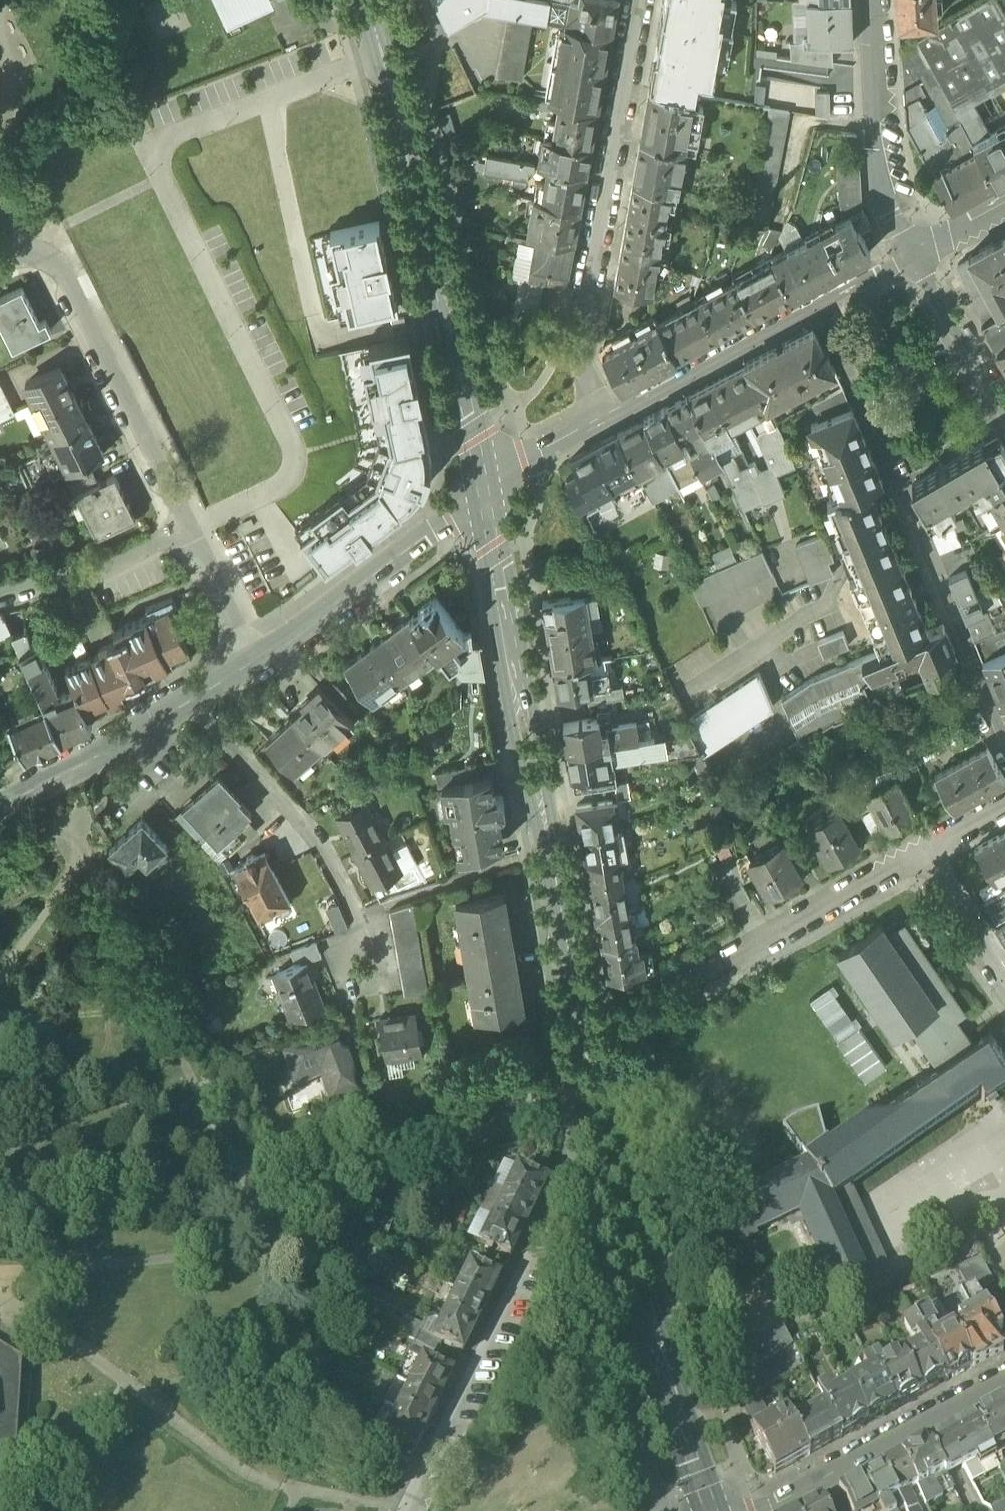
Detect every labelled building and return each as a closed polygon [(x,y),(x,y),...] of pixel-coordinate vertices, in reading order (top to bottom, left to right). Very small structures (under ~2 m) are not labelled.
[(226,20),(267,0),(217,0),(226,20)] [(448,32),(485,12),(481,0),(432,0),(448,32)] [(547,22),(550,4),(525,0),(481,0),(485,12),(500,14),(547,22)] [(547,22),(567,25),(571,4),(551,0),(550,4),(547,22)] [(571,4),(567,25),(612,33),(617,0),(579,0),(579,2),(571,1),(571,4)] [(658,44),(663,45),(660,61),(655,60),(650,87),(696,95),(699,75),(716,78),(717,76),(714,76),(724,18),(720,18),(723,0),(666,0),(658,44)] [(792,0),(794,42),(804,42),(804,37),(810,37),(808,1),(792,0)] [(899,24),(937,22),(935,0),(897,0),(899,24)] [(1004,88),(1004,13),(998,0),(985,0),(950,21),(991,96),(991,95),(992,96),(1004,88)] [(853,43),(851,1),(821,2),(810,1),(808,1),(810,37),(804,37),(804,42),(804,43),(833,43),(833,44),(853,43)] [(530,35),(533,21),(509,17),(506,31),(530,35)] [(917,41),(973,144),(991,135),(974,105),(991,96),(950,21),(917,41)] [(550,103),(560,105),(597,112),(611,34),(611,33),(564,26),(550,103)] [(527,50),(530,35),(506,31),(504,46),(527,50)] [(834,65),(833,44),(833,43),(804,43),(804,42),(794,42),(791,41),(791,59),(834,65)] [(962,161),(978,152),(973,144),(917,41),(901,50),(904,86),(921,76),(924,81),(937,104),(949,127),(949,130),(946,130),(946,133),(949,133),(949,137),(962,161)] [(525,65),(527,50),(504,46),(501,61),(525,65)] [(522,80),(525,65),(501,61),(499,76),(522,80)] [(908,128),(934,176),(948,168),(945,161),(949,158),(945,150),(947,149),(943,141),(941,139),(942,138),(926,109),(928,109),(926,106),(925,106),(920,98),(926,94),(920,84),(924,81),(904,91),(907,127),(908,128)] [(755,104),(765,105),(766,85),(756,85),(755,104)] [(645,120),(641,141),(685,149),(695,151),(703,106),(693,105),(695,97),(650,89),(645,120)] [(815,92),(816,115),(832,118),(831,91),(815,92)] [(937,104),(928,109),(926,109),(942,138),(941,139),(943,141),(949,137),(949,133),(946,133),(946,130),(949,130),(949,127),(937,104)] [(545,139),(550,140),(591,147),(597,112),(560,105),(557,124),(548,123),(545,139)] [(787,124),(790,112),(770,108),(768,120),(787,124)] [(785,136),(787,124),(768,120),(765,132),(785,136)] [(1004,142),(1004,127),(991,135),(999,131),(1004,142)] [(1004,179),(1004,142),(999,131),(991,135),(973,144),(978,152),(996,185),(998,184),(997,183),(1004,179)] [(783,147),(785,136),(765,132),(763,144),(783,147)] [(539,166),(549,168),(586,175),(591,147),(550,140),(548,151),(542,153),(539,166)] [(678,191),(685,149),(641,141),(633,183),(671,189),(678,191)] [(781,159),(783,147),(763,144),(761,156),(781,159)] [(934,176),(952,209),(996,185),(978,152),(962,161),(948,168),(934,176)] [(778,171),(781,159),(761,156),(759,168),(778,171)] [(513,184),(526,186),(527,180),(528,180),(529,174),(534,175),(535,166),(487,157),(485,173),(514,178),(513,184)] [(451,163),(456,177),(466,174),(460,160),(451,163)] [(839,167),(841,204),(850,199),(862,198),(860,165),(839,167)] [(537,183),(535,200),(580,208),(586,175),(549,168),(546,184),(537,183)] [(776,183),(778,171),(759,168),(757,179),(776,183)] [(774,195),(776,183),(757,179),(755,191),(774,195)] [(660,252),(671,189),(633,183),(622,245),(660,252)] [(772,207),(774,195),(755,191),(752,203),(772,207)] [(862,210),(862,198),(850,199),(841,204),(844,220),(862,210)] [(528,235),(532,236),(574,243),(580,208),(535,200),(528,235)] [(769,219),(772,207),(752,203),(750,215),(769,219)] [(844,220),(823,232),(843,268),(871,253),(865,241),(866,241),(861,231),(871,225),(863,210),(862,210),(844,220)] [(767,231),(769,219),(750,215),(748,227),(767,231)] [(774,259),(775,260),(794,295),(843,268),(823,232),(805,241),(796,226),(788,221),(782,232),(779,238),(787,251),(774,259)] [(380,222),(331,233),(339,268),(330,270),(336,295),(344,293),(349,316),(399,305),(380,222)] [(764,246),(773,250),(779,238),(782,232),(772,230),(764,246)] [(566,287),(574,243),(532,236),(530,244),(535,245),(533,257),(529,281),(544,283),(566,287)] [(985,323),(1004,310),(1004,238),(969,257),(970,259),(959,265),(985,323)] [(489,244),(476,247),(479,262),(492,259),(489,244)] [(653,295),(660,252),(622,245),(615,288),(653,295)] [(512,278),(529,281),(533,257),(516,254),(512,278)] [(775,260),(735,282),(754,317),(765,311),(794,295),(775,260)] [(515,315),(538,319),(545,284),(544,283),(529,281),(529,282),(521,280),(515,315)] [(735,282),(699,301),(718,337),(754,317),(735,282)] [(14,350),(52,331),(47,320),(40,324),(23,288),(0,299),(0,322),(14,350)] [(699,301),(658,324),(677,359),(718,337),(699,301)] [(997,348),(1004,343),(1004,310),(985,323),(983,324),(997,348)] [(623,389),(677,359),(658,324),(654,317),(605,344),(603,360),(617,386),(622,388),(623,389)] [(808,332),(747,365),(769,408),(836,371),(817,334),(808,332)] [(431,437),(410,338),(371,347),(375,367),(365,369),(373,409),(383,407),(391,443),(389,443),(376,476),(378,478),(379,478),(402,509),(403,509),(403,508),(410,503),(416,497),(421,491),(425,484),(430,471),(432,462),(432,450),(429,437),(431,437)] [(997,348),(1004,362),(1004,343),(997,348)] [(770,410),(769,408),(747,365),(708,386),(731,430),(742,424),(750,420),(770,410)] [(48,430),(53,440),(89,423),(62,368),(26,386),(35,402),(48,430)] [(15,414),(14,412),(0,383),(0,422),(15,414)] [(711,441),(731,430),(708,386),(688,397),(705,429),(711,441)] [(813,406),(820,422),(852,409),(844,389),(813,406)] [(682,440),(692,435),(705,429),(688,397),(666,409),(682,440)] [(14,412),(15,414),(19,422),(26,418),(35,437),(48,430),(35,402),(14,412)] [(644,420),(658,447),(659,446),(670,468),(669,468),(680,488),(701,477),(701,476),(691,457),(682,440),(666,409),(644,420)] [(850,557),(891,540),(869,488),(883,483),(853,409),(852,409),(820,422),(812,425),(820,446),(819,447),(832,479),(834,479),(842,498),(828,504),(837,524),(835,525),(848,557),(850,557)] [(762,443),(764,449),(785,440),(782,432),(770,410),(750,420),(762,443)] [(644,420),(618,435),(635,465),(645,484),(654,502),(680,488),(669,468),(654,477),(648,466),(664,458),(658,447),(644,420)] [(750,420),(742,424),(759,456),(766,453),(764,449),(762,443),(750,420)] [(105,455),(89,423),(53,440),(59,451),(69,473),(89,463),(105,455)] [(692,435),(701,452),(714,446),(711,441),(705,429),(692,435)] [(744,453),(731,430),(711,441),(714,446),(722,462),(734,456),(744,453)] [(631,491),(645,484),(635,465),(618,435),(592,448),(613,487),(614,488),(627,482),(631,491)] [(931,526),(961,508),(953,494),(975,481),(983,495),(1004,482),(1004,448),(1000,439),(986,445),(984,443),(912,487),(924,505),(926,509),(922,511),(931,526)] [(766,453),(770,465),(792,456),(785,440),(764,449),(766,453)] [(722,462),(714,446),(701,452),(691,457),(701,476),(723,464),(722,462)] [(567,479),(585,515),(600,508),(602,513),(616,506),(608,489),(613,487),(592,448),(572,459),(580,473),(567,479)] [(67,473),(69,473),(59,451),(44,458),(55,480),(67,473)] [(734,456),(722,462),(723,464),(744,511),(765,502),(753,476),(745,480),(737,463),(738,463),(734,456)] [(796,467),(792,456),(770,465),(771,469),(772,468),(776,476),(796,467)] [(67,473),(73,484),(94,474),(89,463),(69,473),(67,473)] [(749,466),(753,476),(759,474),(755,464),(749,466)] [(785,493),(776,476),(772,468),(771,469),(759,474),(753,476),(765,502),(785,493)] [(69,486),(75,498),(77,497),(77,495),(99,484),(94,474),(73,484),(69,486)] [(77,497),(98,537),(136,518),(116,476),(99,484),(77,495),(77,497)] [(401,512),(402,509),(379,478),(378,478),(349,500),(343,492),(311,516),(317,524),(301,536),(326,569),(401,512)] [(715,482),(705,487),(713,502),(723,498),(715,482)] [(1001,524),(1004,522),(1004,482),(983,495),(980,496),(989,510),(991,509),(1001,525),(1001,524)] [(991,509),(989,510),(980,515),(990,531),(1001,525),(991,509)] [(931,532),(940,554),(962,545),(952,523),(931,532)] [(797,548),(812,585),(834,576),(829,563),(835,561),(824,536),(797,548)] [(850,557),(858,576),(898,559),(891,540),(850,557)] [(940,554),(945,565),(967,556),(976,552),(971,541),(962,545),(940,554)] [(712,555),(719,572),(738,563),(731,546),(712,555)] [(618,551),(606,557),(612,568),(624,563),(618,551)] [(691,584),(701,606),(772,574),(763,552),(738,563),(719,572),(691,584)] [(972,567),(967,556),(945,565),(950,576),(972,567)] [(929,634),(898,559),(858,576),(850,579),(881,654),(904,644),(929,634)] [(976,591),(968,570),(950,577),(966,618),(984,610),(1002,602),(998,594),(980,601),(976,591)] [(980,601),(998,594),(993,584),(976,591),(980,601)] [(546,620),(554,668),(590,662),(597,661),(592,632),(588,612),(598,610),(596,594),(572,598),(543,602),(546,620)] [(422,609),(411,617),(438,653),(459,680),(464,676),(458,670),(463,666),(463,660),(474,651),(472,640),(472,637),(464,636),(436,598),(432,601),(431,600),(421,607),(422,609)] [(149,619),(115,634),(137,682),(192,656),(181,634),(188,631),(173,600),(146,613),(149,619)] [(975,640),(1004,629),(1004,601),(1002,602),(984,610),(966,618),(975,640)] [(602,630),(598,610),(588,612),(592,632),(602,630)] [(12,634),(3,614),(0,615),(0,640),(12,634)] [(411,617),(386,637),(403,680),(438,653),(411,617)] [(921,662),(924,668),(948,658),(956,655),(945,627),(929,634),(904,644),(913,665),(921,662)] [(983,661),(1001,653),(1004,651),(1004,629),(975,640),(983,661)] [(13,637),(21,653),(30,649),(26,632),(13,637)] [(130,685),(137,682),(115,634),(114,635),(117,640),(119,646),(101,654),(66,670),(75,690),(88,717),(135,696),(130,685)] [(818,644),(824,658),(850,648),(844,634),(818,644)] [(403,680),(386,637),(347,667),(375,702),(403,680)] [(99,649),(101,654),(119,646),(117,640),(99,649)] [(458,670),(464,676),(481,674),(475,640),(472,640),(474,651),(463,660),(463,666),(458,670)] [(783,702),(801,744),(833,723),(833,724),(906,693),(896,670),(912,664),(912,665),(913,665),(904,644),(881,654),(812,683),(783,702)] [(38,690),(45,704),(55,700),(52,694),(57,691),(36,646),(30,649),(21,653),(32,677),(38,690)] [(1004,705),(1004,699),(1004,697),(1004,696),(1004,662),(1001,653),(983,661),(1001,707),(1004,705)] [(954,673),(948,658),(924,668),(930,683),(954,673)] [(607,659),(597,661),(590,662),(592,676),(596,674),(609,672),(607,659)] [(559,698),(587,693),(612,689),(609,672),(596,674),(592,676),(590,662),(554,668),(559,698)] [(702,752),(704,757),(774,709),(760,675),(689,723),(692,729),(702,752)] [(21,682),(28,695),(38,690),(32,677),(21,682)] [(324,690),(339,706),(347,698),(332,682),(324,690)] [(305,707),(293,719),(320,748),(333,737),(337,741),(355,724),(339,706),(324,690),(321,687),(302,704),(305,707)] [(587,693),(589,705),(625,699),(623,687),(612,689),(587,693)] [(75,690),(55,700),(45,704),(45,706),(63,743),(93,728),(88,717),(75,690)] [(19,713),(21,717),(37,710),(35,705),(19,713)] [(26,760),(63,743),(45,706),(37,710),(21,717),(9,723),(26,760)] [(564,725),(568,751),(640,738),(637,722),(612,726),(610,713),(598,715),(598,719),(564,725)] [(294,773),(320,748),(293,719),(267,743),(294,773)] [(692,729),(640,738),(568,751),(572,776),(615,769),(615,768),(608,769),(606,761),(613,760),(657,753),(658,759),(690,754),(702,752),(692,729)] [(446,756),(439,737),(427,741),(434,760),(446,756)] [(486,763),(496,761),(494,749),(484,751),(486,763)] [(954,812),(1004,783),(1004,780),(988,750),(936,780),(954,812)] [(702,752),(690,754),(699,772),(709,767),(704,757),(702,752)] [(608,769),(615,768),(613,760),(606,761),(608,769)] [(436,774),(439,788),(443,787),(480,779),(477,764),(436,774)] [(575,793),(616,786),(618,786),(617,783),(615,769),(572,776),(575,793)] [(877,785),(879,789),(882,793),(899,783),(892,772),(887,772),(877,778),(877,785)] [(247,822),(245,820),(244,821),(243,820),(218,843),(187,810),(191,806),(197,810),(204,799),(204,798),(207,794),(212,797),(219,784),(226,790),(227,789),(237,799),(238,798),(240,800),(243,798),(220,774),(183,809),(185,812),(211,840),(219,848),(247,822)] [(462,835),(466,860),(472,858),(496,849),(498,849),(496,837),(502,836),(498,814),(503,813),(505,810),(504,800),(500,797),(495,798),(491,776),(480,779),(443,787),(447,814),(452,813),(456,836),(462,835)] [(629,782),(617,783),(618,786),(616,786),(618,801),(632,798),(629,782)] [(899,783),(882,793),(879,789),(868,796),(867,796),(873,807),(887,831),(917,814),(899,783)] [(252,813),(240,800),(238,798),(237,799),(227,789),(226,790),(219,784),(212,797),(207,794),(204,798),(204,799),(197,810),(191,806),(187,810),(218,843),(243,820),(244,821),(245,820),(247,818),(252,813)] [(862,786),(847,794),(859,815),(873,807),(867,796),(868,796),(862,786)] [(90,812),(95,809),(85,789),(80,792),(90,812)] [(582,836),(584,835),(616,830),(618,830),(613,801),(577,807),(582,836)] [(391,851),(384,838),(366,802),(336,817),(355,853),(373,888),(402,873),(391,851)] [(95,809),(90,812),(95,822),(100,820),(95,809)] [(211,840),(185,812),(176,820),(202,848),(211,840)] [(809,830),(829,865),(859,847),(845,823),(839,812),(838,813),(809,830)] [(221,851),(229,859),(259,832),(247,818),(245,820),(247,822),(219,848),(221,851)] [(100,820),(95,822),(104,842),(110,839),(100,820)] [(133,865),(146,879),(167,860),(162,854),(168,849),(143,823),(111,853),(127,870),(133,865)] [(624,828),(618,830),(616,830),(621,859),(629,856),(624,828)] [(621,859),(616,830),(584,835),(589,865),(619,860),(621,859)] [(1004,878),(1004,835),(977,851),(995,884),(1004,878)] [(211,840),(202,848),(210,856),(212,859),(221,851),(219,848),(211,840)] [(391,851),(402,873),(418,865),(407,843),(391,851)] [(717,852),(723,865),(736,859),(729,846),(717,852)] [(757,876),(770,898),(801,881),(790,860),(781,846),(752,862),(750,864),(757,876)] [(472,858),(474,870),(498,861),(496,849),(472,858)] [(743,879),(745,883),(757,876),(750,864),(752,862),(747,854),(737,859),(737,860),(739,871),(743,879)] [(790,860),(801,881),(811,875),(800,854),(790,860)] [(186,869),(200,898),(229,884),(216,859),(213,860),(212,859),(210,856),(186,869)] [(235,871),(261,921),(291,905),(274,872),(270,874),(264,862),(267,861),(264,856),(257,859),(256,858),(253,857),(248,860),(246,864),(246,865),(235,871)] [(200,898),(186,869),(183,863),(169,870),(157,858),(146,868),(155,877),(143,883),(166,928),(184,919),(179,909),(200,898)] [(268,860),(267,861),(264,862),(270,874),(274,872),(268,860)] [(624,886),(619,860),(589,865),(588,865),(592,892),(624,886)] [(739,880),(743,879),(739,871),(737,860),(715,871),(723,888),(739,880)] [(739,880),(729,886),(741,907),(751,901),(739,880)] [(628,914),(624,886),(592,892),(597,919),(598,919),(628,914)] [(731,913),(741,907),(729,886),(719,892),(731,913)] [(998,927),(1004,923),(1004,895),(986,906),(998,927)] [(457,904),(464,945),(511,937),(504,896),(457,904)] [(391,911),(393,925),(416,921),(414,903),(391,911)] [(342,914),(338,905),(326,911),(336,934),(348,929),(342,914)] [(630,913),(628,914),(598,919),(603,946),(635,940),(630,913)] [(418,933),(416,921),(393,925),(395,937),(418,933)] [(911,1028),(940,1071),(967,1052),(949,1026),(957,1020),(965,1015),(905,928),(889,939),(882,928),(840,957),(849,970),(887,1025),(896,1039),(911,1028)] [(420,945),(418,933),(395,937),(397,948),(420,945)] [(524,1012),(511,937),(464,945),(477,1020),(477,1021),(524,1013),(524,1012)] [(636,940),(635,940),(603,946),(609,980),(655,972),(652,953),(639,956),(636,940)] [(300,962),(302,966),(303,965),(307,964),(322,958),(317,943),(291,953),(295,964),(300,962)] [(422,956),(420,945),(397,948),(399,960),(422,956)] [(424,968),(422,956),(399,960),(401,972),(424,968)] [(311,985),(315,984),(307,964),(303,965),(311,985)] [(279,990),(291,1022),(325,1008),(315,984),(311,985),(303,965),(302,966),(280,975),(285,987),(279,990)] [(426,980),(424,968),(401,972),(403,984),(426,980)] [(285,987),(280,975),(274,977),(279,990),(285,987)] [(428,992),(426,980),(403,984),(405,996),(428,992)] [(859,1028),(831,989),(810,1004),(837,1043),(859,1028)] [(380,1020),(387,1062),(414,1057),(423,1056),(417,1017),(391,1022),(390,1018),(380,1020)] [(975,1047),(957,1020),(949,1026),(967,1052),(975,1047)] [(887,1068),(859,1029),(838,1044),(865,1083),(887,1068)] [(967,1052),(940,1071),(831,1146),(829,1143),(826,1139),(827,1139),(819,1109),(808,1112),(799,1115),(791,1119),(783,1125),(801,1151),(802,1150),(807,1158),(810,1161),(718,1203),(702,1210),(720,1250),(757,1233),(756,1231),(801,1210),(834,1282),(856,1272),(863,1269),(830,1196),(833,1195),(851,1183),(852,1182),(980,1094),(985,1101),(991,1098),(1004,1088),(1004,1056),(991,1036),(975,1047),(967,1052)] [(320,1080),(332,1110),(363,1098),(339,1037),(284,1058),(296,1090),(320,1080)] [(415,1065),(414,1057),(387,1062),(389,1078),(403,1075),(402,1067),(415,1065)] [(492,1185),(507,1192),(519,1167),(504,1160),(492,1185)] [(519,1167),(507,1192),(535,1206),(548,1181),(519,1167)] [(863,1269),(856,1272),(862,1285),(892,1271),(851,1183),(833,1195),(830,1196),(863,1269)] [(507,1192),(495,1216),(523,1230),(535,1206),(507,1192)] [(482,1242),(495,1216),(480,1209),(467,1234),(482,1242)] [(511,1256),(523,1230),(495,1216),(482,1242),(511,1256)] [(958,1267),(971,1289),(974,1288),(975,1289),(993,1279),(981,1257),(958,1267)] [(472,1263),(459,1288),(488,1302),(500,1277),(472,1263)] [(459,1288),(447,1312),(476,1326),(488,1302),(459,1288)] [(961,1295),(971,1314),(986,1305),(975,1289),(974,1288),(971,1289),(961,1295)] [(940,1304),(927,1310),(938,1331),(938,1333),(936,1334),(938,1338),(954,1330),(940,1304)] [(1002,1329),(986,1305),(971,1314),(961,1319),(960,1322),(962,1325),(954,1330),(973,1365),(1003,1349),(995,1333),(1002,1329)] [(948,1379),(973,1365),(954,1330),(938,1338),(936,1334),(938,1333),(938,1331),(927,1310),(915,1317),(924,1334),(948,1379)] [(463,1351),(476,1326),(447,1312),(441,1324),(435,1337),(441,1341),(463,1351)] [(399,1333),(415,1341),(420,1330),(424,1324),(408,1316),(399,1333)] [(427,1317),(424,1324),(420,1330),(435,1337),(441,1324),(427,1317)] [(911,1340),(915,1338),(924,1334),(915,1317),(902,1324),(911,1340)] [(718,1360),(728,1380),(794,1345),(783,1324),(718,1360)] [(435,1337),(420,1330),(415,1341),(436,1351),(441,1341),(435,1337)] [(922,1393),(948,1379),(924,1334),(915,1338),(920,1347),(902,1357),(922,1393)] [(431,1362),(436,1351),(415,1341),(409,1351),(424,1359),(431,1362)] [(16,1445),(14,1438),(18,1437),(23,1361),(0,1347),(0,1451),(16,1445)] [(895,1407),(922,1393),(902,1357),(883,1367),(879,1358),(871,1362),(895,1407)] [(424,1359),(412,1384),(440,1398),(453,1373),(431,1362),(424,1359)] [(869,1421),(895,1407),(871,1362),(864,1366),(870,1375),(850,1386),(869,1421)] [(412,1384),(400,1408),(428,1422),(440,1398),(412,1384)] [(843,1436),(869,1421),(850,1386),(831,1396),(826,1387),(819,1391),(825,1403),(843,1436)] [(1004,1443),(1004,1408),(1001,1401),(978,1414),(993,1449),(1004,1443)] [(745,1412),(754,1429),(771,1420),(761,1403),(745,1412)] [(811,1453),(843,1436),(825,1403),(793,1420),(811,1453)] [(415,1448),(428,1422),(400,1408),(387,1434),(415,1448)] [(776,1472),(811,1453),(793,1420),(788,1411),(771,1420),(754,1429),(753,1430),(776,1472)] [(996,1456),(993,1449),(978,1414),(945,1431),(964,1467),(965,1466),(977,1460),(979,1465),(996,1456)] [(948,1475),(964,1467),(945,1431),(930,1439),(947,1472),(948,1475)] [(366,1448),(387,1458),(393,1448),(371,1437),(366,1448)] [(934,1479),(947,1472),(930,1439),(902,1454),(918,1484),(927,1505),(943,1496),(934,1479)] [(908,1490),(918,1484),(902,1454),(883,1465),(898,1495),(908,1490)] [(1000,1467),(996,1456),(979,1465),(985,1475),(1000,1467)] [(985,1475),(979,1465),(977,1460),(965,1466),(972,1481),(985,1475)] [(889,1500),(898,1495),(883,1465),(864,1475),(880,1505),(889,1500)] [(956,1489),(948,1475),(947,1472),(934,1479),(943,1496),(956,1489)] [(871,1509),(880,1505),(864,1475),(839,1488),(851,1510),(868,1510),(871,1509)] [(840,1510),(851,1510),(839,1488),(830,1493),(840,1510)] [(908,1490),(898,1495),(906,1509),(907,1510),(919,1510),(908,1490)] [(828,1510),(840,1510),(830,1493),(821,1498),(828,1510)] [(895,1510),(902,1510),(906,1509),(898,1495),(889,1500),(895,1510)] [(797,1510),(828,1510),(821,1498),(797,1510)] [(889,1500),(880,1505),(884,1510),(895,1510),(889,1500)] [(993,1510),(1004,1510),(1004,1501),(992,1506),(993,1510)]
